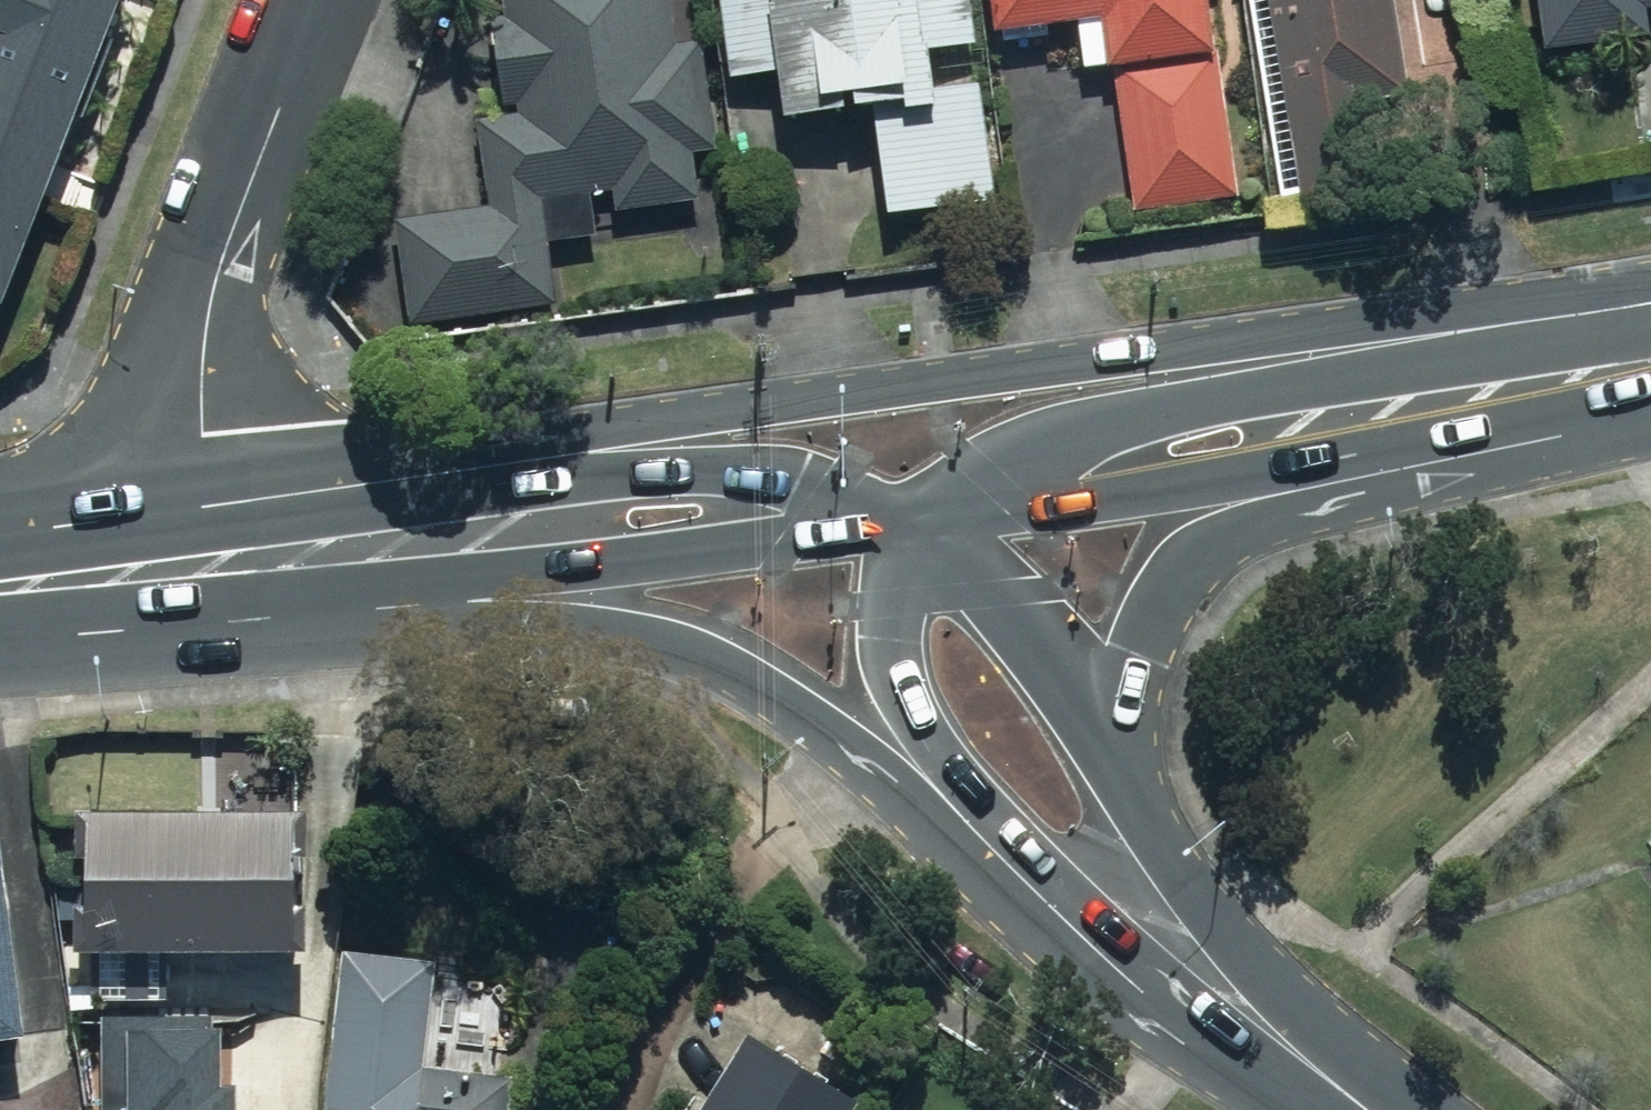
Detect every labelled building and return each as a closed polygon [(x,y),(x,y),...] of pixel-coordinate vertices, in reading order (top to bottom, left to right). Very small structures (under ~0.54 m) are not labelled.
[(0,67),(0,293),(27,303),(144,0),(26,0),(0,67)] [(521,105),(493,108),(502,194),(410,203),(421,321),(575,306),(569,240),(606,237),(603,209),(709,198),(705,154),(727,151),(716,40),(692,42),(688,0),(511,0),(521,105)] [(753,80),(797,74),(802,111),(905,97),(921,214),(1014,201),(986,0),(741,0),(753,80)] [(1014,39),(1116,26),(1140,212),(1259,197),(1234,0),(1010,0),(1014,39)] [(1310,192),(1404,179),(1393,95),(1419,91),(1407,0),(1284,0),(1310,192)] [(1562,50),(1650,45),(1650,0),(1559,0),(1562,50)] [(0,815),(0,1034),(48,1026),(11,813),(0,815)] [(321,813),(104,813),(104,945),(321,945),(321,813)] [(346,989),(339,1109),(516,1109),(518,1072),(436,1068),(442,956),(368,952),(366,990),(346,989)] [(762,1036),(717,1109),(864,1109),(869,1102),(762,1036)] [(125,1037),(122,1109),(210,1109),(212,1040),(125,1037)]
